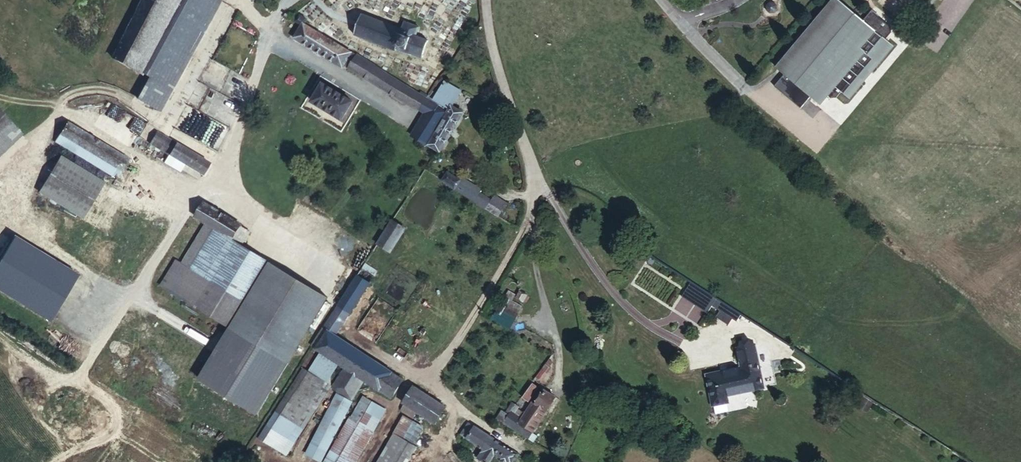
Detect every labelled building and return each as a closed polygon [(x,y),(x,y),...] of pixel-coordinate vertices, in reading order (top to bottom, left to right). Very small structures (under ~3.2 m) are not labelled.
[(129,70),(166,2),(167,0),(141,0),(110,59),(129,70)] [(129,70),(140,75),(141,73),(173,12),(181,0),(167,0),(166,2),(129,70)] [(141,73),(149,78),(138,99),(161,111),(218,4),(209,0),(181,0),(173,12),(141,73)] [(778,74),(821,108),(828,99),(832,102),(839,101),(844,95),(850,100),(892,47),(886,42),(892,35),(891,28),(871,12),(862,24),(836,2),(778,74)] [(402,30),(362,15),(353,37),(420,62),(428,40),(418,36),(421,28),(405,22),(402,30)] [(306,22),(299,18),(297,22),(301,25),(294,39),(334,63),(335,61),(342,48),(304,26),(306,22)] [(342,48),(335,61),(343,66),(350,54),(342,48)] [(350,54),(343,66),(403,103),(411,90),(350,54)] [(442,109),(448,113),(452,106),(460,92),(444,82),(433,99),(444,106),(442,109)] [(351,101),(321,84),(311,102),(340,119),(351,101)] [(425,99),(411,90),(403,103),(417,111),(425,99)] [(410,135),(427,147),(448,113),(442,109),(425,99),(417,111),(423,114),(410,135)] [(452,106),(448,113),(427,147),(435,153),(438,155),(462,113),(452,106)] [(26,136),(0,111),(0,164),(26,136)] [(67,123),(55,142),(115,178),(126,158),(67,123)] [(179,132),(176,140),(184,143),(187,136),(179,132)] [(149,146),(166,157),(174,145),(156,134),(149,146)] [(174,145),(166,157),(199,177),(207,165),(174,145)] [(58,157),(36,193),(79,219),(101,184),(58,157)] [(445,173),(440,181),(453,190),(458,181),(445,173)] [(468,200),(474,191),(475,188),(459,179),(458,181),(453,190),(468,200)] [(468,200),(498,219),(504,209),(474,191),(468,200)] [(231,241),(238,228),(239,226),(202,204),(193,219),(204,225),(211,229),(231,241)] [(402,231),(390,223),(376,245),(387,253),(402,231)] [(181,262),(185,264),(188,266),(211,229),(204,225),(181,262)] [(231,241),(239,245),(247,233),(238,228),(231,241)] [(185,264),(168,290),(226,325),(241,300),(265,262),(239,245),(231,241),(211,229),(188,266),(185,264)] [(157,283),(168,290),(185,264),(181,262),(174,257),(157,283)] [(265,262),(241,300),(271,318),(255,344),(284,362),(324,298),(265,262)] [(360,269),(337,306),(348,313),(371,277),(360,269)] [(504,297),(496,312),(513,322),(521,307),(512,302),(515,295),(509,291),(506,298),(504,297)] [(271,318),(241,300),(226,325),(255,344),(271,318)] [(712,307),(720,312),(717,317),(732,325),(739,313),(716,300),(712,307)] [(321,330),(310,347),(322,354),(321,355),(343,369),(363,382),(391,400),(402,381),(321,330)] [(762,388),(753,347),(737,351),(741,370),(707,377),(713,405),(727,402),(726,396),(762,388)] [(551,364),(548,362),(534,381),(540,385),(551,369),(548,367),(551,364)] [(363,382),(343,369),(332,388),(351,401),(363,382)] [(302,370),(275,412),(302,430),(329,387),(302,370)] [(533,386),(523,400),(529,403),(539,390),(533,386)] [(413,388),(402,404),(433,424),(444,408),(413,388)] [(528,440),(533,434),(556,400),(545,393),(536,406),(533,404),(525,416),(521,422),(514,432),(528,440)] [(496,420),(514,432),(521,422),(511,415),(515,409),(516,407),(512,404),(506,415),(501,412),(496,420)] [(521,422),(525,416),(520,412),(515,409),(511,415),(521,422)] [(320,461),(350,461),(377,421),(364,413),(357,424),(347,418),(320,461)] [(464,428),(470,432),(465,439),(482,450),(493,457),(501,461),(513,461),(518,455),(467,424),(464,428)] [(470,432),(464,428),(459,435),(463,438),(465,439),(470,432)] [(374,461),(406,461),(415,447),(393,434),(374,461)] [(528,440),(534,444),(537,436),(533,434),(528,440)] [(493,457),(482,450),(477,459),(481,461),(490,461),(493,457)]
